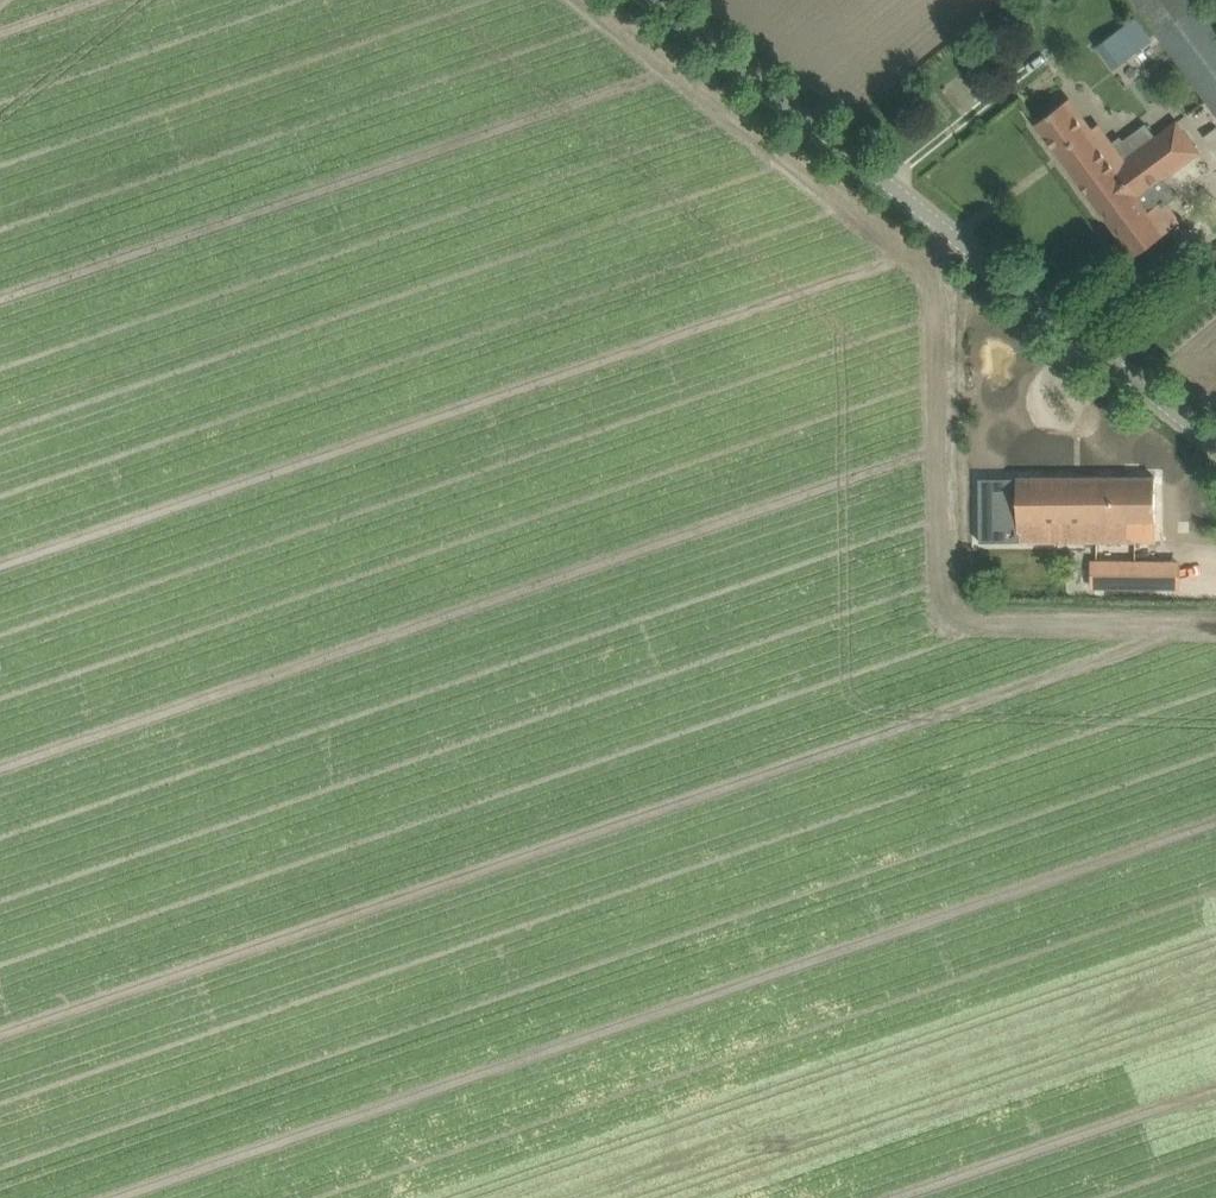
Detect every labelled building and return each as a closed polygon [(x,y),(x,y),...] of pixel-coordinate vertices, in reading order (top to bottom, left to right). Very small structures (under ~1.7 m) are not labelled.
[(1123,27),(1100,45),(1115,65),(1139,47),(1123,27)] [(1070,98),(1037,122),(1135,254),(1181,220),(1167,202),(1177,195),(1164,178),(1202,151),(1179,120),(1126,160),(1098,123),(1092,128),(1070,98)] [(1205,135),(1210,142),(1215,151),(1215,127),(1205,135)] [(1215,275),(1215,249),(1204,258),(1215,275)] [(982,539),(1090,540),(1156,540),(1156,520),(1155,477),(981,478),(982,539)] [(1093,586),(1093,588),(1157,588),(1157,559),(1093,559),(1093,579),(1093,586)]
